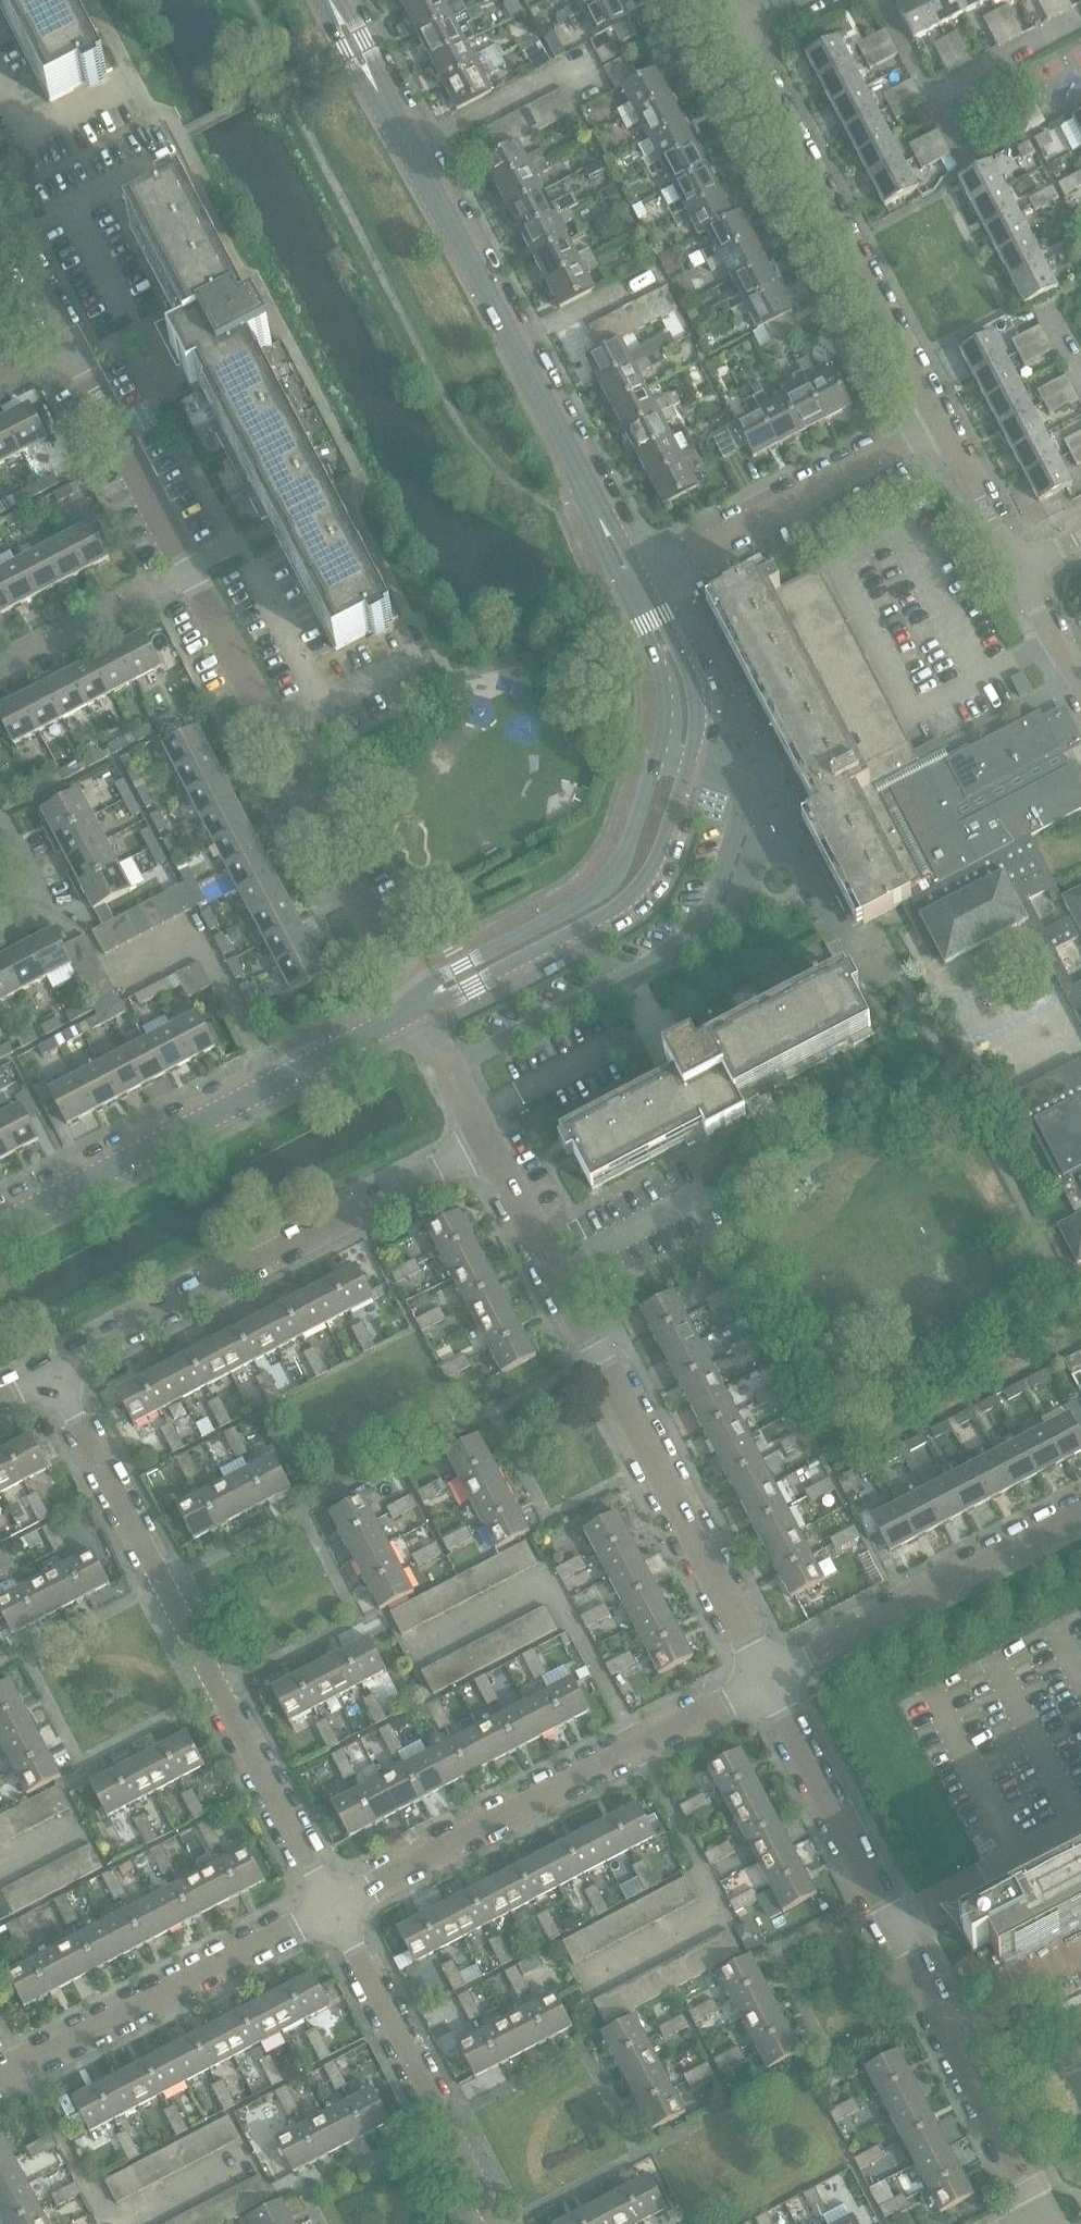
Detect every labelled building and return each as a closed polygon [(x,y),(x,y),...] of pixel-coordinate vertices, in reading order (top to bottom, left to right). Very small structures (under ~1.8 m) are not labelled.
[(50,103),(113,71),(87,22),(91,20),(81,0),(0,0),(0,8),(50,103)] [(431,0),(399,0),(406,13),(431,0)] [(406,13),(418,38),(466,13),(461,3),(447,10),(443,0),(431,0),(406,13)] [(468,0),(467,0),(461,3),(466,13),(473,9),(468,0)] [(517,0),(513,0),(504,4),(509,13),(512,19),(524,13),(517,0)] [(609,0),(576,0),(578,4),(565,10),(570,20),(609,0)] [(619,41),(621,46),(636,38),(628,22),(630,21),(620,0),(609,0),(570,20),(575,29),(587,23),(596,39),(613,30),(619,41)] [(925,0),(911,0),(897,8),(914,41),(939,28),(925,0)] [(964,14),(957,0),(925,0),(939,28),(964,14)] [(989,1),(989,0),(957,0),(964,14),(989,1)] [(1060,15),(1053,0),(1037,0),(1048,21),(1060,15)] [(1068,0),(1053,0),(1060,15),(1073,8),(1068,0)] [(996,14),(1010,41),(1023,35),(1008,7),(996,14)] [(466,13),(418,38),(431,62),(465,44),(457,29),(471,22),(466,13)] [(570,20),(566,13),(557,17),(557,21),(559,26),(570,20)] [(1010,41),(996,14),(984,19),(998,47),(1010,41)] [(596,39),(590,42),(596,53),(619,41),(613,30),(596,39)] [(892,43),(885,31),(857,46),(863,58),(892,43)] [(960,67),(972,61),(958,33),(946,40),(960,67)] [(544,51),(541,47),(536,37),(519,47),(526,60),(529,59),(544,51)] [(852,63),(839,38),(806,55),(819,80),(852,63)] [(948,74),(960,67),(946,40),(934,46),(948,74)] [(619,41),(596,53),(602,64),(625,52),(621,46),(619,41)] [(898,55),(892,43),(863,58),(870,70),(898,55)] [(465,44),(431,62),(444,86),(501,56),(496,46),(486,52),(473,59),(465,44)] [(544,51),(529,59),(535,70),(550,63),(544,51)] [(457,111),(492,93),(483,78),(506,65),(501,56),(444,86),(457,111)] [(633,68),(627,57),(604,69),(610,80),(633,68)] [(866,88),(852,63),(819,80),(833,106),(866,88)] [(616,91),(621,88),(639,79),(633,68),(610,80),(616,91)] [(639,79),(621,88),(630,105),(617,111),(622,121),(670,96),(656,70),(639,79)] [(918,93),(912,81),(883,95),(890,108),(918,93)] [(879,114),(866,88),(833,106),(846,131),(879,114)] [(575,113),(563,89),(552,95),(563,119),(575,113)] [(924,105),(918,93),(890,108),(896,120),(924,105)] [(553,124),(563,119),(552,95),(541,101),(553,124)] [(670,96),(622,121),(627,130),(640,124),(648,138),(682,120),(670,96)] [(1032,98),(1002,113),(1015,139),(1045,123),(1032,98)] [(542,130),(553,124),(541,101),(530,107),(542,130)] [(531,136),(542,130),(530,107),(519,112),(531,136)] [(520,141),(531,136),(519,112),(508,118),(520,141)] [(579,121),(575,113),(563,119),(567,127),(579,121)] [(892,139),(879,114),(846,131),(859,156),(892,139)] [(1073,120),(1080,135),(1080,115),(1073,120)] [(509,147),(517,143),(520,141),(508,118),(497,124),(509,147)] [(682,120),(648,138),(649,141),(639,146),(645,159),(642,160),(648,170),(695,145),(682,120)] [(485,130),(497,153),(509,147),(497,124),(485,130)] [(944,143),(938,131),(910,145),(917,158),(944,143)] [(1034,140),(1037,146),(1040,151),(1051,145),(1045,134),(1034,140)] [(905,164),(892,139),(859,156),(872,182),(905,164)] [(496,186),(543,161),(539,152),(526,159),(517,143),(509,147),(497,153),(483,161),(496,186)] [(951,155),(944,143),(917,158),(923,170),(951,155)] [(1016,149),(1021,160),(1033,154),(1028,143),(1016,149)] [(695,145),(648,170),(652,178),(665,172),(673,187),(708,169),(695,145)] [(543,161),(496,186),(509,210),(543,192),(535,178),(548,172),(543,161)] [(590,178),(605,170),(601,162),(586,170),(590,178)] [(972,204),(1004,188),(991,163),(959,179),(972,204)] [(919,190),(905,164),(872,182),(886,207),(919,190)] [(708,169),(673,187),(681,202),(668,208),(673,218),(721,193),(708,169)] [(1075,189),(1080,186),(1080,173),(1070,179),(1075,189)] [(1075,189),(1070,179),(1058,185),(1063,196),(1075,189)] [(621,200),(614,187),(605,191),(612,205),(621,200)] [(1018,213),(1004,188),(972,204),(986,229),(1018,213)] [(1041,194),(1046,205),(1058,199),(1052,188),(1041,194)] [(543,192),(509,210),(521,235),(569,210),(578,205),(573,196),(551,207),(543,192)] [(721,193),(673,218),(678,228),(691,221),(699,236),(707,233),(706,232),(733,218),(733,217),(721,193)] [(1046,205),(1041,194),(1029,200),(1035,211),(1046,205)] [(163,211),(129,229),(130,231),(130,230),(164,294),(169,303),(178,321),(162,330),(178,362),(181,368),(182,369),(185,368),(191,379),(188,380),(192,389),(201,407),(207,404),(221,431),(215,434),(236,473),(241,470),(256,498),(251,501),(261,521),(272,515),(277,525),(273,530),(275,534),(281,546),(282,547),(294,570),(335,650),(336,651),(399,618),(398,618),(336,499),(329,486),(335,483),(324,462),(319,465),(304,438),(310,435),(290,398),(285,400),(270,371),(275,368),(267,354),(265,349),(272,346),(272,345),(258,320),(257,318),(256,319),(240,290),(192,196),(179,203),(163,211)] [(569,210),(521,235),(534,259),(568,241),(561,226),(574,220),(569,210)] [(634,225),(626,211),(618,215),(626,229),(634,225)] [(706,263),(755,238),(742,213),(733,217),(733,218),(706,232),(707,233),(715,248),(702,254),(706,263)] [(1031,238),(1018,213),(986,229),(999,255),(1031,238)] [(732,281),(768,262),(755,238),(706,263),(711,273),(724,266),(732,281)] [(1044,263),(1031,238),(999,255),(1012,280),(1044,263)] [(1073,255),(1080,251),(1080,243),(1078,239),(1067,245),(1073,255)] [(568,241),(534,259),(547,283),(594,258),(589,250),(576,256),(568,241)] [(1073,255),(1067,245),(1056,251),(1061,261),(1073,255)] [(599,268),(616,259),(611,250),(594,258),(599,268)] [(680,269),(673,254),(659,261),(667,276),(680,269)] [(560,309),(595,291),(586,275),(599,268),(594,258),(547,283),(560,309)] [(732,312),(780,287),(768,262),(732,281),(740,296),(727,303),(732,312)] [(1044,263),(1012,280),(1026,306),(1058,288),(1044,263)] [(678,310),(666,287),(655,293),(667,316),(678,310)] [(790,314),(793,312),(780,287),(732,312),(737,322),(750,315),(758,330),(766,326),(772,338),(795,326),(790,314)] [(655,293),(644,299),(656,322),(667,316),(655,293)] [(644,299),(633,304),(645,328),(656,322),(644,299)] [(717,320),(732,312),(727,303),(712,311),(717,320)] [(633,304),(622,310),(634,334),(645,328),(633,304)] [(622,310),(611,316),(623,339),(634,334),(622,310)] [(611,316),(600,321),(612,345),(621,340),(623,339),(611,316)] [(588,327),(601,351),(612,345),(600,321),(588,327)] [(766,326),(758,330),(752,333),(760,348),(774,341),(772,338),(766,326)] [(801,337),(801,336),(795,326),(772,338),(774,341),(778,349),(801,337)] [(1046,339),(1040,326),(1012,341),(1019,353),(1046,339)] [(973,377),(1006,359),(993,334),(960,351),(973,377)] [(1053,351),(1046,339),(1019,353),(1025,365),(1053,351)] [(612,345),(601,351),(586,358),(599,384),(647,359),(642,350),(642,349),(629,356),(621,340),(612,345)] [(649,346),(642,349),(642,350),(647,359),(654,355),(649,346)] [(647,359),(599,384),(612,408),(647,390),(639,375),(652,368),(647,359)] [(803,372),(828,419),(853,406),(835,372),(818,381),(811,368),(807,359),(798,363),(803,372)] [(1006,359),(973,377),(986,402),(1019,385),(1006,359)] [(785,398),(803,432),(828,419),(803,372),(793,378),(794,381),(780,388),(785,398)] [(1072,388),(1066,376),(1038,390),(1044,403),(1072,388)] [(763,393),(758,384),(752,387),(757,396),(763,393)] [(1019,385),(986,402),(999,427),(1033,410),(1019,385)] [(1079,401),(1072,388),(1044,403),(1051,416),(1079,401)] [(647,390),(612,408),(624,432),(672,407),(680,403),(676,394),(655,404),(647,390)] [(754,398),(779,445),(803,432),(785,398),(770,406),(763,393),(757,396),(754,398)] [(751,416),(724,430),(735,453),(747,447),(753,458),(779,445),(754,398),(744,403),(751,416)] [(22,453),(47,440),(29,406),(5,419),(22,453)] [(672,407),(624,432),(637,457),(672,438),(664,423),(677,416),(672,407)] [(1033,410),(999,427),(1013,452),(1046,435),(1033,410)] [(22,453),(5,419),(0,421),(0,465),(22,453)] [(735,453),(724,430),(712,436),(724,459),(735,453)] [(1064,441),(1070,454),(1080,448),(1080,432),(1064,441)] [(1046,435),(1013,452),(1026,478),(1059,460),(1046,435)] [(672,438),(637,457),(650,481),(698,456),(693,447),(680,453),(672,438)] [(1070,454),(1077,466),(1080,464),(1080,448),(1070,454)] [(698,456),(650,481),(663,506),(698,488),(691,474),(703,467),(698,456)] [(1059,460),(1026,478),(1039,503),(1072,485),(1059,460)] [(44,492),(58,484),(54,476),(40,484),(44,492)] [(69,487),(54,495),(58,503),(74,495),(69,487)] [(18,505),(35,497),(30,488),(14,496),(18,505)] [(46,499),(29,507),(34,515),(50,507),(46,499)] [(10,509),(6,501),(0,504),(0,514),(10,509)] [(21,512),(5,520),(9,528),(25,519),(21,512)] [(84,572),(87,570),(109,559),(91,525),(66,537),(84,572)] [(42,550),(60,584),(84,572),(66,537),(42,550)] [(17,563),(35,597),(60,584),(42,550),(17,563)] [(11,610),(35,597),(17,563),(0,572),(0,588),(11,610)] [(769,572),(768,570),(764,563),(728,581),(733,591),(755,580),(769,572)] [(715,601),(703,607),(703,608),(804,800),(812,816),(808,818),(838,874),(845,888),(845,889),(845,890),(846,890),(848,889),(856,904),(854,905),(853,905),(857,912),(858,912),(862,919),(861,920),(863,923),(862,923),(863,925),(901,905),(940,885),(934,874),(925,879),(876,786),(875,784),(871,777),(881,772),(886,781),(917,765),(907,746),(910,744),(904,733),(819,570),(818,569),(780,589),(775,578),(773,579),(758,587),(755,580),(733,592),(716,600),(715,601)] [(11,610),(0,588),(0,616),(11,610)] [(119,647),(136,681),(161,668),(143,634),(119,647)] [(136,681),(119,647),(94,660),(112,694),(136,681)] [(112,694),(94,660),(69,673),(87,707),(112,694)] [(1023,672),(1010,679),(1020,697),(1032,691),(1023,672)] [(87,707),(69,673),(45,685),(63,720),(87,707)] [(63,720),(45,685),(20,698),(38,733),(63,720)] [(20,698),(0,709),(0,720),(13,745),(38,733),(20,698)] [(161,729),(178,720),(173,711),(156,720),(161,729)] [(985,741),(945,761),(956,782),(955,782),(959,790),(973,795),(974,797),(997,785),(995,783),(1001,779),(1002,781),(1004,780),(1003,778),(1009,775),(1010,778),(1034,766),(1032,763),(1039,760),(1040,762),(1041,761),(1040,759),(1046,756),(1047,759),(1059,753),(1058,752),(1061,751),(1060,750),(1068,746),(1055,720),(1047,724),(1040,712),(1038,713),(1039,715),(1034,718),(1032,716),(1009,728),(1010,731),(1004,734),(1003,731),(1001,732),(1003,734),(986,743),(985,741)] [(138,741),(154,733),(150,725),(133,733),(138,741)] [(176,772),(210,753),(198,729),(164,747),(176,772)] [(113,754),(129,746),(125,738),(109,746),(113,754)] [(88,767),(104,758),(100,751),(84,759),(88,767)] [(1072,777),(1061,751),(1058,752),(1059,753),(1047,759),(1046,756),(1040,759),(1041,761),(1040,762),(1039,760),(1032,763),(1034,766),(1010,778),(1009,775),(1003,778),(1004,780),(1002,781),(1001,779),(995,783),(997,785),(974,797),(973,795),(959,790),(955,782),(956,782),(945,761),(919,775),(929,779),(934,776),(947,801),(944,803),(947,808),(949,807),(950,809),(948,810),(951,816),(954,814),(960,827),(965,824),(963,822),(1024,790),(1025,793),(1032,789),(1031,788),(1032,787),(1033,789),(1038,786),(1037,783),(1060,771),(1061,774),(1072,777)] [(210,753),(176,772),(189,796),(223,778),(210,753)] [(65,780),(80,772),(76,763),(60,772),(65,780)] [(126,767),(135,783),(143,779),(134,763),(126,767)] [(890,790),(891,792),(893,791),(897,798),(895,799),(906,821),(908,819),(912,827),(910,828),(911,829),(913,828),(916,834),(914,835),(926,858),(928,857),(931,863),(929,864),(930,866),(932,865),(935,870),(933,871),(934,874),(940,885),(1033,837),(1080,812),(1080,779),(1072,777),(1061,774),(1060,771),(1037,783),(1038,786),(1033,789),(1032,787),(1031,788),(1032,789),(1025,793),(1024,790),(963,822),(965,824),(960,827),(954,814),(951,816),(948,810),(950,809),(949,807),(947,808),(944,803),(947,801),(934,776),(929,779),(919,775),(918,776),(917,774),(909,778),(910,780),(890,790)] [(39,793),(54,785),(50,777),(35,785),(39,793)] [(223,778),(189,796),(202,821),(236,802),(223,778)] [(125,800),(133,796),(125,780),(116,784),(125,800)] [(139,792),(148,807),(155,803),(147,787),(139,792)] [(48,840),(91,818),(78,793),(42,812),(50,827),(43,830),(48,840)] [(133,796),(125,800),(133,816),(141,812),(133,796)] [(236,802),(202,821),(215,845),(249,827),(236,802)] [(151,816),(160,832),(168,827),(160,812),(151,816)] [(91,818),(48,840),(54,851),(61,847),(68,861),(104,843),(91,818)] [(249,827),(215,845),(228,870),(262,851),(249,827)] [(150,848),(158,844),(150,828),(142,832),(150,848)] [(164,840),(173,855),(180,851),(172,835),(164,840)] [(1028,901),(1056,886),(1057,885),(1038,846),(1033,837),(940,886),(902,905),(929,957),(938,953),(945,966),(1028,923),(1080,1025),(1080,985),(1073,989),(1054,952),(1080,938),(1080,889),(1062,899),(1073,918),(1045,933),(1028,901)] [(104,843),(68,861),(75,875),(69,879),(74,890),(117,867),(104,843)] [(158,844),(150,848),(159,864),(167,860),(158,844)] [(262,851),(228,870),(240,894),(274,876),(262,851)] [(117,867),(74,890),(79,900),(86,896),(94,911),(130,892),(117,867)] [(181,874),(186,883),(189,890),(198,886),(189,869),(181,874)] [(274,876),(240,894),(253,919),(287,900),(274,876)] [(186,883),(180,886),(174,890),(186,912),(198,906),(189,890),(186,883)] [(198,906),(206,902),(198,886),(189,890),(198,906)] [(186,912),(174,890),(163,896),(174,918),(186,912)] [(174,918),(163,896),(151,902),(163,924),(174,918)] [(287,900),(253,919),(266,943),(300,925),(287,900)] [(163,924),(151,902),(139,908),(151,931),(163,924)] [(151,931),(139,908),(128,914),(139,937),(151,931)] [(201,915),(210,931),(218,927),(210,910),(201,915)] [(139,937),(128,914),(116,920),(128,943),(139,937)] [(128,943),(116,920),(104,926),(116,949),(128,943)] [(266,943),(279,968),(313,949),(300,925),(266,943)] [(93,932),(104,955),(116,949),(104,926),(93,932)] [(62,948),(54,931),(30,944),(47,977),(72,964),(62,948)] [(214,939),(223,956),(231,951),(222,935),(214,939)] [(85,936),(62,948),(72,964),(75,970),(97,959),(85,936)] [(5,957),(23,990),(47,977),(30,944),(5,957)] [(279,968),(292,992),(326,974),(313,949),(279,968)] [(23,990),(5,957),(0,959),(0,1002),(23,990)] [(97,959),(75,970),(81,982),(103,970),(97,959)] [(227,963),(235,980),(244,976),(236,959),(227,963)] [(187,969),(200,992),(211,986),(199,963),(187,969)] [(845,973),(842,974),(835,963),(815,973),(818,979),(790,993),(787,988),(749,1008),(752,1013),(724,1029),(722,1023),(700,1034),(706,1047),(697,1052),(692,1042),(665,1057),(678,1081),(661,1090),(655,1078),(560,1127),(593,1190),(669,1150),(665,1142),(681,1133),(688,1147),(695,1143),(693,1139),(705,1133),(707,1136),(732,1123),(730,1120),(742,1114),(744,1117),(746,1116),(740,1105),(759,1095),(756,1089),(784,1075),(788,1080),(826,1061),(823,1055),(851,1041),(854,1047),(874,1036),(853,996),(859,992),(851,976),(847,978),(845,973)] [(200,992),(187,969),(176,975),(188,999),(200,992)] [(87,993),(109,981),(103,970),(81,982),(87,993)] [(151,988),(156,996),(172,988),(168,979),(151,988)] [(92,1005),(115,993),(109,981),(87,993),(91,1003),(92,1005)] [(239,988),(248,1004),(256,999),(248,983),(239,988)] [(135,997),(139,1005),(156,996),(151,988),(135,997)] [(115,993),(92,1005),(96,1011),(98,1016),(105,1013),(121,1004),(115,993)] [(96,1011),(92,1005),(91,1003),(74,1011),(78,1020),(96,1011)] [(125,1013),(121,1004),(105,1013),(109,1022),(125,1013)] [(109,1022),(105,1013),(98,1016),(99,1017),(89,1022),(93,1030),(109,1022)] [(197,1014),(172,1027),(190,1061),(215,1048),(197,1014)] [(46,1037),(63,1028),(58,1020),(42,1028),(46,1037)] [(172,1027),(148,1040),(165,1074),(190,1061),(172,1027)] [(78,1028),(63,1036),(67,1044),(83,1036),(78,1028)] [(22,1049),(37,1041),(33,1033),(17,1041),(22,1049)] [(55,1040),(38,1049),(43,1057),(59,1048),(55,1040)] [(148,1040),(123,1053),(141,1087),(165,1074),(148,1040)] [(13,1054),(9,1045),(0,1050),(0,1060),(13,1054)] [(123,1053),(98,1066),(116,1100),(141,1087),(123,1053)] [(1080,1061),(1000,1103),(1015,1132),(1029,1126),(1057,1179),(1076,1216),(1057,1225),(1077,1263),(1080,1261),(1080,1064),(1080,1061)] [(98,1066),(73,1079),(91,1113),(116,1100),(98,1066)] [(34,1090),(46,1112),(56,1106),(57,1106),(67,1125),(91,1113),(73,1079),(48,1092),(44,1085),(34,1090)] [(28,1094),(16,1100),(21,1107),(0,1118),(0,1128),(13,1154),(38,1141),(28,1121),(40,1115),(28,1094)] [(13,1154),(0,1128),(0,1161),(13,1154)] [(439,1254),(473,1236),(460,1212),(427,1230),(439,1254)] [(452,1278),(486,1261),(473,1236),(439,1254),(452,1278)] [(404,1266),(410,1277),(422,1271),(416,1260),(404,1266)] [(464,1302),(498,1285),(486,1261),(452,1278),(464,1302)] [(333,1279),(351,1313),(375,1300),(357,1266),(333,1279)] [(410,1277),(404,1266),(393,1272),(399,1283),(410,1277)] [(351,1313),(333,1279),(309,1291),(327,1325),(351,1313)] [(477,1326),(511,1309),(498,1285),(464,1302),(477,1326)] [(737,1297),(731,1287),(718,1293),(724,1304),(737,1297)] [(327,1325),(309,1291),(284,1304),(303,1338),(327,1325)] [(653,1334),(687,1317),(674,1293),(640,1310),(653,1334)] [(724,1304),(718,1293),(706,1299),(711,1310),(724,1304)] [(303,1338),(284,1304),(260,1316),(278,1350),(303,1338)] [(429,1314),(435,1325),(446,1319),(440,1308),(429,1314)] [(490,1350),(523,1333),(511,1309),(477,1326),(490,1350)] [(435,1325),(429,1314),(418,1320),(423,1331),(435,1325)] [(278,1350),(260,1316),(236,1329),(254,1363),(278,1350)] [(666,1358),(699,1341),(687,1317),(653,1334),(666,1358)] [(359,1341),(370,1335),(364,1323),(352,1329),(359,1341)] [(254,1363),(236,1329),(212,1341),(230,1375),(254,1363)] [(523,1333),(490,1350),(502,1375),(536,1357),(523,1333)] [(760,1344),(756,1334),(743,1341),(748,1351),(760,1344)] [(370,1335),(359,1341),(365,1353),(376,1346),(370,1335)] [(230,1375),(212,1341),(188,1354),(206,1388),(230,1375)] [(678,1382),(712,1365),(699,1341),(666,1358),(678,1382)] [(748,1351),(743,1341),(731,1347),(736,1357),(748,1351)] [(311,1365),(322,1360),(316,1348),(305,1353),(311,1365)] [(206,1388),(188,1354),(164,1367),(182,1400),(206,1388)] [(453,1361),(459,1373),(471,1367),(464,1355),(453,1361)] [(322,1360),(311,1365),(317,1378),(328,1372),(322,1360)] [(459,1373),(453,1361),(441,1368),(447,1379),(459,1373)] [(691,1406),(724,1389),(712,1365),(678,1382),(691,1406)] [(182,1400),(164,1367),(140,1379),(158,1413),(182,1400)] [(1043,1371),(1028,1379),(1033,1387),(1048,1379),(1043,1371)] [(263,1391),(274,1385),(268,1373),(257,1379),(263,1391)] [(158,1413),(140,1379),(116,1391),(134,1425),(158,1413)] [(785,1393),(779,1381),(767,1387),(773,1399),(785,1393)] [(1019,1383),(1002,1392),(1007,1401),(1024,1392),(1019,1383)] [(274,1385),(263,1391),(270,1403),(281,1397),(274,1385)] [(773,1399),(767,1387),(755,1394),(760,1405),(773,1399)] [(703,1430),(737,1413),(724,1389),(691,1406),(703,1430)] [(996,1396),(979,1404),(984,1413),(1000,1404),(996,1396)] [(215,1416),(227,1410),(220,1398),(209,1404),(215,1416)] [(1068,1416),(1069,1415),(1076,1430),(1080,1428),(1080,1413),(1075,1402),(1064,1408),(1068,1416)] [(971,1409),(954,1417),(959,1426),(976,1417),(971,1409)] [(227,1410),(215,1416),(221,1429),(233,1422),(227,1410)] [(716,1454),(749,1437),(737,1413),(703,1430),(716,1454)] [(1076,1430),(1069,1415),(1068,1416),(1043,1429),(1061,1463),(1080,1453),(1080,1438),(1076,1430)] [(947,1421),(930,1430),(934,1438),(951,1430),(947,1421)] [(168,1441),(179,1436),(173,1424),(161,1430),(168,1441)] [(232,1446),(243,1440),(236,1429),(225,1434),(232,1446)] [(1043,1429),(1019,1441),(1037,1476),(1061,1463),(1043,1429)] [(810,1440),(805,1430),(793,1436),(798,1446),(810,1440)] [(922,1434),(906,1443),(910,1451),(926,1443),(922,1434)] [(8,1448),(25,1482),(49,1470),(32,1436),(8,1448)] [(179,1436),(168,1441),(174,1453),(185,1447),(179,1436)] [(458,1478),(492,1460),(479,1436),(445,1454),(458,1478)] [(798,1446),(793,1436),(780,1443),(786,1452),(798,1446)] [(728,1478),(762,1461),(749,1437),(716,1454),(728,1478)] [(243,1440),(232,1446),(238,1458),(249,1453),(243,1440)] [(1019,1441),(995,1454),(1012,1488),(1037,1476),(1019,1441)] [(898,1447),(881,1455),(886,1464),(902,1456),(898,1447)] [(8,1448),(0,1452),(0,1492),(1,1495),(25,1482),(8,1448)] [(188,1453),(178,1459),(185,1471),(195,1465),(188,1453)] [(995,1454),(970,1467),(988,1501),(1012,1488),(995,1454)] [(249,1469),(267,1503),(291,1490),(274,1456),(249,1469)] [(874,1459),(857,1468),(862,1477),(878,1468),(874,1459)] [(471,1502),(504,1484),(492,1460),(458,1478),(471,1502)] [(741,1502),(775,1485),(762,1461),(728,1478),(741,1502)] [(195,1465),(185,1471),(191,1483),(202,1477),(195,1465)] [(970,1467),(946,1480),(963,1514),(988,1501),(970,1467)] [(225,1482),(243,1515),(267,1503),(249,1469),(225,1482)] [(835,1489),(829,1478),(817,1484),(822,1495),(835,1489)] [(431,1485),(436,1496),(448,1490),(442,1479),(431,1485)] [(946,1480),(921,1492),(939,1527),(963,1514),(946,1480)] [(201,1494),(219,1528),(243,1515),(225,1482),(201,1494)] [(485,1526),(517,1509),(504,1484),(471,1502),(485,1526)] [(822,1495),(817,1484),(804,1491),(810,1502),(822,1495)] [(436,1496),(431,1485),(419,1491),(424,1502),(436,1496)] [(753,1526),(787,1509),(775,1485),(741,1502),(753,1526)] [(921,1492),(897,1505),(915,1540),(939,1527),(921,1492)] [(33,1510),(44,1504),(38,1493),(27,1499),(33,1510)] [(219,1528),(201,1494),(177,1507),(195,1541),(219,1528)] [(400,1501),(405,1512),(418,1506),(412,1495),(400,1501)] [(342,1538),(376,1520),(363,1496),(329,1514),(342,1538)] [(405,1512),(400,1501),(388,1507),(394,1518),(405,1512)] [(44,1504),(33,1510),(40,1522),(50,1516),(44,1504)] [(872,1518),(880,1533),(890,1552),(915,1540),(897,1505),(872,1518)] [(517,1509),(485,1526),(498,1550),(530,1533),(517,1509)] [(766,1550),(800,1533),(787,1509),(753,1526),(766,1550)] [(869,1539),(880,1533),(872,1518),(868,1510),(857,1516),(869,1539)] [(596,1555),(630,1537),(618,1513),(584,1531),(596,1555)] [(376,1520),(342,1538),(355,1562),(389,1544),(376,1520)] [(49,1541),(60,1535),(54,1524),(43,1528),(49,1541)] [(456,1533),(462,1544),(474,1537),(468,1526),(456,1533)] [(860,1537),(853,1526),(842,1532),(848,1543),(860,1537)] [(848,1543),(842,1532),(830,1539),(836,1550),(848,1543)] [(462,1544),(456,1533),(444,1539),(450,1550),(462,1544)] [(778,1575),(812,1557),(800,1533),(766,1550),(778,1575)] [(60,1535),(49,1541),(55,1553),(66,1547),(60,1535)] [(596,1555),(609,1579),(643,1561),(630,1537),(596,1555)] [(527,1571),(538,1565),(526,1542),(514,1548),(527,1571)] [(426,1549),(432,1560),(443,1554),(438,1543),(426,1549)] [(389,1544),(355,1562),(367,1586),(401,1569),(389,1544)] [(515,1577),(527,1571),(514,1548),(503,1554),(515,1577)] [(12,1560),(6,1549),(0,1552),(0,1564),(1,1566),(12,1560)] [(432,1560),(426,1549),(414,1556),(420,1566),(432,1560)] [(68,1564),(85,1598),(110,1585),(92,1551),(68,1564)] [(504,1583),(515,1577),(503,1554),(492,1560),(504,1583)] [(869,1554),(860,1559),(867,1573),(876,1569),(869,1554)] [(568,1563),(574,1574),(586,1567),(581,1556),(568,1563)] [(812,1557),(778,1575),(791,1599),(825,1581),(812,1557)] [(12,1560),(1,1566),(8,1578),(19,1572),(12,1560)] [(493,1589),(504,1583),(492,1560),(481,1566),(493,1589)] [(609,1579),(622,1603),(655,1585),(643,1561),(609,1579)] [(556,1570),(561,1581),(574,1574),(568,1563),(556,1570)] [(44,1577),(61,1610),(85,1598),(68,1564),(44,1577)] [(481,1595),(493,1589),(481,1566),(469,1572),(481,1595)] [(401,1569),(367,1586),(380,1611),(387,1607),(406,1597),(414,1593),(401,1569)] [(470,1601),(481,1595),(469,1572),(458,1578),(470,1601)] [(20,1590),(37,1623),(61,1610),(44,1577),(20,1590)] [(459,1607),(470,1601),(458,1578),(447,1583),(459,1607)] [(447,1612),(459,1607),(447,1583),(435,1589),(447,1612)] [(622,1603),(634,1627),(668,1610),(655,1585),(622,1603)] [(435,1589),(424,1595),(436,1618),(447,1612),(435,1589)] [(20,1590),(0,1600),(0,1611),(13,1636),(37,1623),(20,1590)] [(424,1595),(413,1601),(425,1624),(436,1618),(424,1595)] [(406,1597),(387,1607),(390,1613),(401,1607),(409,1603),(406,1597)] [(409,1603),(401,1607),(413,1630),(425,1624),(413,1601),(409,1603)] [(593,1611),(599,1622),(611,1615),(606,1604),(593,1611)] [(402,1636),(413,1630),(401,1607),(390,1613),(402,1636)] [(533,1614),(545,1637),(558,1630),(545,1607),(533,1614)] [(634,1627),(647,1651),(681,1634),(668,1610),(634,1627)] [(580,1617),(586,1629),(599,1622),(593,1611),(580,1617)] [(522,1619),(534,1642),(545,1637),(533,1614),(522,1619)] [(511,1625),(523,1648),(534,1642),(522,1619),(511,1625)] [(500,1631),(512,1654),(523,1648),(511,1625),(500,1631)] [(512,1654),(500,1631),(488,1637),(501,1660),(512,1654)] [(681,1634),(647,1651),(660,1675),(693,1658),(681,1634)] [(489,1666),(501,1660),(488,1637),(477,1643),(489,1666)] [(369,1638),(345,1651),(361,1684),(385,1672),(369,1638)] [(478,1672),(489,1666),(477,1643),(466,1649),(478,1672)] [(467,1678),(478,1672),(466,1649),(455,1655),(467,1678)] [(530,1667),(541,1661),(535,1649),(523,1655),(530,1667)] [(337,1697),(361,1684),(345,1651),(320,1664),(337,1697)] [(618,1658),(624,1670),(636,1663),(630,1651),(618,1658)] [(456,1684),(467,1678),(455,1655),(444,1660),(456,1684)] [(605,1665),(611,1677),(624,1670),(618,1658),(605,1665)] [(444,1689),(456,1684),(444,1660),(432,1666),(444,1689)] [(541,1661),(530,1667),(536,1679),(547,1673),(541,1661)] [(314,1710),(337,1697),(320,1664),(296,1676),(314,1710)] [(432,1666),(421,1672),(433,1695),(444,1689),(432,1666)] [(482,1692),(493,1686),(487,1674),(476,1680),(482,1692)] [(289,1723),(314,1710),(296,1676),(272,1689),(289,1723)] [(548,1691),(566,1725),(590,1712),(572,1679),(548,1691)] [(23,1705),(11,1681),(0,1686),(0,1717),(23,1705)] [(493,1686),(482,1692),(488,1703),(499,1698),(493,1686)] [(548,1691),(524,1704),(542,1737),(566,1725),(548,1691)] [(370,1713),(382,1706),(375,1694),(363,1700),(370,1713)] [(434,1717),(444,1711),(438,1699),(428,1705),(434,1717)] [(518,1750),(522,1748),(542,1737),(524,1704),(500,1716),(518,1750)] [(2,1746),(36,1729),(23,1705),(0,1717),(0,1742),(2,1746)] [(376,1724),(388,1718),(382,1706),(370,1713),(376,1724)] [(444,1711),(434,1717),(440,1728),(451,1723),(444,1711)] [(494,1763),(518,1750),(500,1716),(476,1729),(494,1763)] [(322,1737),(333,1731),(327,1719),(316,1724),(322,1737)] [(386,1742),(397,1736),(391,1725),(380,1730),(386,1742)] [(2,1746),(15,1771),(48,1753),(36,1729),(2,1746)] [(476,1729),(452,1741),(470,1775),(494,1763),(476,1729)] [(328,1749),(340,1743),(333,1731),(322,1737),(328,1749)] [(181,1780),(205,1767),(187,1733),(163,1746),(181,1780)] [(397,1736),(386,1742),(392,1754),(403,1748),(397,1736)] [(452,1741),(428,1754),(446,1788),(470,1775),(452,1741)] [(156,1792),(181,1780),(163,1746),(139,1758),(156,1792)] [(337,1767),(349,1761),(343,1749),(331,1755),(337,1767)] [(708,1768),(720,1791),(753,1773),(742,1750),(708,1768)] [(48,1753),(15,1771),(27,1795),(61,1778),(48,1753)] [(428,1754),(404,1766),(422,1800),(446,1788),(428,1754)] [(132,1804),(156,1792),(139,1758),(115,1771),(132,1804)] [(349,1761),(337,1767),(344,1779),(355,1773),(349,1761)] [(404,1766),(380,1779),(398,1813),(422,1800),(404,1766)] [(132,1804),(115,1771),(90,1784),(108,1817),(132,1804)] [(720,1791),(732,1814),(766,1797),(753,1773),(720,1791)] [(380,1779),(356,1792),(374,1825),(398,1813),(380,1779)] [(46,1793),(58,1816),(69,1810),(57,1787),(46,1793)] [(188,1808),(199,1802),(193,1790),(182,1796),(188,1808)] [(374,1825),(356,1792),(332,1804),(350,1838),(374,1825)] [(46,1793),(34,1798),(47,1822),(58,1816),(46,1793)] [(691,1800),(697,1811),(709,1805),(704,1793),(691,1800)] [(732,1814),(746,1839),(779,1822),(766,1797),(732,1814)] [(34,1798),(23,1804),(35,1828),(47,1822),(34,1798)] [(680,1807),(685,1818),(697,1811),(691,1800),(680,1807)] [(199,1802),(188,1808),(194,1820),(205,1813),(199,1802)] [(23,1804),(12,1810),(24,1834),(35,1828),(23,1804)] [(614,1817),(631,1850),(656,1838),(638,1804),(614,1817)] [(12,1810),(1,1816),(13,1840),(24,1834),(12,1810)] [(0,1816),(0,1843),(2,1846),(13,1840),(1,1816),(0,1816)] [(140,1833),(151,1827),(145,1816),(134,1822),(140,1833)] [(607,1863),(631,1850),(614,1817),(590,1829),(607,1863)] [(204,1839),(215,1833),(208,1821),(197,1827),(204,1839)] [(746,1839),(759,1865),(792,1847),(779,1822),(746,1839)] [(151,1827),(140,1833),(146,1844),(157,1839),(151,1827)] [(583,1876),(607,1863),(590,1829),(566,1842),(583,1876)] [(215,1833),(204,1839),(210,1850),(221,1844),(215,1833)] [(559,1888),(583,1876),(566,1842),(542,1854),(559,1888)] [(716,1848),(722,1859),(735,1852),(729,1842),(716,1848)] [(79,1851),(91,1874),(102,1868),(91,1845),(79,1851)] [(996,1890),(964,1907),(970,1920),(961,1925),(964,1932),(963,1933),(974,1953),(990,1944),(1000,1964),(1002,1963),(1002,1962),(1009,1959),(1080,1921),(1080,1845),(996,1890)] [(156,1864),(167,1858),(161,1846),(150,1852),(156,1864)] [(759,1865),(771,1887),(804,1870),(792,1847),(759,1865)] [(704,1855),(710,1866),(722,1859),(716,1848),(704,1855)] [(223,1861),(241,1895),(265,1882),(247,1849),(223,1861)] [(68,1857),(80,1879),(91,1874),(79,1851),(68,1857)] [(535,1901),(559,1888),(542,1854),(518,1867),(535,1901)] [(57,1863),(69,1885),(80,1879),(68,1857),(57,1863)] [(167,1858),(156,1864),(163,1876),(174,1870),(167,1858)] [(223,1861),(199,1874),(217,1907),(241,1895),(223,1861)] [(57,1863),(46,1869),(57,1891),(69,1885),(57,1863)] [(638,1880),(648,1875),(642,1863),(631,1868),(638,1880)] [(511,1913),(535,1901),(518,1867),(494,1879),(511,1913)] [(46,1869),(34,1875),(46,1897),(57,1891),(46,1869)] [(108,1889),(119,1883),(113,1870),(102,1876),(108,1889)] [(804,1870),(771,1887),(784,1912),(817,1895),(804,1870)] [(199,1874),(175,1886),(193,1920),(217,1907),(199,1874)] [(34,1875),(23,1880),(35,1903),(46,1897),(34,1875)] [(648,1875),(638,1880),(644,1892),(655,1887),(648,1875)] [(686,1877),(675,1883),(687,1906),(699,1901),(686,1877)] [(487,1926),(511,1913),(494,1879),(470,1892),(487,1926)] [(23,1880),(12,1886),(24,1909),(35,1903),(23,1880)] [(119,1883),(108,1889),(115,1901),(126,1895),(119,1883)] [(675,1883),(664,1889),(676,1912),(687,1906),(675,1883)] [(12,1886),(1,1892),(2,1895),(12,1915),(24,1909),(12,1886)] [(175,1886),(151,1899),(169,1933),(193,1920),(175,1886)] [(590,1905),(601,1899),(594,1887),(584,1893),(590,1905)] [(664,1889),(653,1895),(665,1918),(676,1912),(664,1889)] [(742,1896),(748,1907),(761,1900),(755,1890),(742,1896)] [(463,1938),(487,1926),(470,1892),(446,1905),(463,1938)] [(12,1915),(2,1895),(0,1896),(0,1921),(12,1915)] [(60,1913),(72,1908),(65,1895),(54,1901),(60,1913)] [(653,1895),(641,1901),(653,1924),(665,1918),(653,1895)] [(729,1902),(735,1914),(748,1907),(742,1896),(729,1902)] [(151,1899),(127,1911),(145,1945),(169,1933),(151,1899)] [(601,1899),(590,1905),(596,1917),(607,1911),(601,1899)] [(641,1901),(630,1907),(642,1930),(653,1924),(641,1901)] [(439,1951),(463,1938),(446,1905),(422,1917),(439,1951)] [(630,1907),(619,1913),(631,1936),(642,1930),(630,1907)] [(72,1908),(60,1913),(67,1926),(78,1920),(72,1908)] [(127,1911),(103,1924),(121,1958),(145,1945),(127,1911)] [(542,1930),(553,1924),(546,1912),(535,1918),(542,1930)] [(619,1913),(607,1919),(620,1942),(631,1936),(619,1913)] [(439,1951),(422,1917),(398,1930),(415,1963),(439,1951)] [(607,1919),(596,1925),(608,1948),(620,1942),(607,1919)] [(12,1938),(24,1933),(17,1920),(6,1926),(12,1938)] [(103,1924),(79,1936),(97,1970),(121,1958),(103,1924)] [(553,1924),(542,1930),(548,1942),(559,1936),(553,1924)] [(596,1925),(585,1931),(597,1954),(608,1948),(596,1925)] [(585,1931),(574,1937),(586,1960),(597,1954),(585,1931)] [(741,1954),(729,1931),(718,1937),(730,1960),(741,1954)] [(24,1933),(12,1938),(19,1951),(30,1945),(24,1933)] [(79,1936),(55,1949),(73,1983),(97,1970),(79,1936)] [(496,1954),(506,1949),(500,1936),(489,1942),(496,1954)] [(574,1966),(586,1960),(574,1937),(563,1942),(574,1966)] [(718,1966),(730,1960),(718,1937),(706,1943),(718,1966)] [(758,1947),(753,1937),(742,1943),(747,1952),(758,1947)] [(707,1972),(718,1966),(706,1943),(695,1949),(707,1972)] [(55,1949),(31,1962),(49,1995),(73,1983),(55,1949)] [(506,1949),(496,1954),(502,1967),(513,1961),(506,1949)] [(696,1978),(707,1972),(695,1949),(684,1954),(696,1978)] [(684,1984),(696,1978),(684,1954),(672,1960),(684,1984)] [(751,1956),(744,1960),(718,1973),(731,1998),(764,1980),(751,1956)] [(673,1989),(684,1984),(672,1960),(661,1966),(673,1989)] [(448,1979),(459,1973),(453,1961),(442,1966),(448,1979)] [(49,1995),(31,1962),(7,1974),(25,2008),(49,1995)] [(662,1995),(673,1989),(661,1966),(650,1972),(662,1995)] [(511,1985),(523,1979),(517,1967),(505,1973),(511,1985)] [(651,2001),(662,1995),(650,1972),(638,1978),(651,2001)] [(459,1973),(448,1979),(454,1991),(465,1986),(459,1973)] [(289,1986),(306,2020),(330,2008),(313,1974),(289,1986)] [(639,2007),(651,2001),(638,1978),(627,1984),(639,2007)] [(523,1979),(511,1985),(517,1997),(529,1991),(523,1979)] [(731,1998),(743,2022),(776,2005),(764,1980),(731,1998)] [(628,2013),(639,2007),(627,1984),(616,1990),(628,2013)] [(282,2033),(306,2020),(289,1986),(265,1999),(282,2033)] [(617,2019),(628,2013),(616,1990),(605,1996),(617,2019)] [(464,2010),(474,2004),(469,1993),(458,1998),(464,2010)] [(531,2007),(548,2041),(572,2028),(555,1994),(531,2007)] [(605,1996),(593,2002),(606,2025),(617,2019),(605,1996)] [(258,2045),(282,2033),(265,1999),(241,2012),(258,2045)] [(701,2007),(707,2018),(718,2012),(713,2001),(701,2007)] [(474,2004),(464,2010),(470,2021),(480,2015),(474,2004)] [(743,2022),(756,2046),(789,2029),(776,2005),(743,2022)] [(531,2007),(506,2020),(524,2053),(548,2041),(531,2007)] [(707,2018),(701,2007),(690,2013),(695,2024),(707,2018)] [(234,2058),(258,2045),(241,2012),(217,2024),(234,2058)] [(614,2058),(648,2041),(635,2017),(601,2034),(614,2058)] [(671,2024),(677,2034),(688,2028),(683,2017),(671,2024)] [(506,2020),(482,2032),(500,2066),(524,2053),(506,2020)] [(210,2070),(234,2058),(217,2024),(193,2037),(210,2070)] [(677,2034),(671,2024),(659,2030),(665,2041),(677,2034)] [(789,2029),(756,2046),(769,2071),(802,2053),(789,2029)] [(314,2048),(325,2043),(319,2031),(308,2037),(314,2048)] [(482,2032),(458,2045),(475,2078),(500,2066),(482,2032)] [(186,2083),(210,2070),(193,2037),(169,2049),(186,2083)] [(660,2065),(648,2041),(614,2058),(627,2083),(660,2065)] [(325,2043),(314,2048),(320,2060),(330,2054),(325,2043)] [(162,2096),(186,2083),(169,2049),(145,2062),(162,2096)] [(727,2055),(732,2066),(744,2060),(738,2049),(727,2055)] [(878,2093),(911,2075),(899,2051),(865,2068),(878,2093)] [(732,2066),(727,2055),(714,2061),(720,2072),(732,2066)] [(266,2073),(277,2067),(271,2056),(260,2061),(266,2073)] [(330,2079),(340,2073),(334,2061),(323,2067),(330,2079)] [(138,2108),(162,2096),(145,2062),(120,2074),(138,2108)] [(673,2089),(660,2065),(627,2083),(639,2107),(673,2089)] [(696,2071),(701,2081),(713,2075),(708,2065),(696,2071)] [(277,2067),(266,2073),(272,2085),(283,2079),(277,2067)] [(701,2081),(696,2071),(684,2077),(689,2088),(701,2081)] [(340,2073),(330,2079),(336,2091),(347,2085),(340,2073)] [(114,2121),(138,2108),(120,2074),(96,2087),(114,2121)] [(878,2093),(890,2117),(924,2099),(911,2075),(878,2093)] [(218,2098),(229,2093),(223,2080),(212,2086),(218,2098)] [(282,2104),(292,2098),(286,2086),(276,2092),(282,2104)] [(114,2121),(96,2087),(72,2099),(85,2124),(90,2134),(114,2121)] [(373,2089),(349,2102),(367,2135),(390,2123),(373,2089)] [(686,2113),(673,2089),(639,2107),(652,2131),(686,2113)] [(229,2093),(218,2098),(225,2110),(236,2105),(229,2093)] [(292,2098),(282,2104),(288,2116),(299,2110),(292,2098)] [(842,2106),(847,2116),(859,2110),(853,2099),(842,2106)] [(890,2117),(903,2141),(936,2123),(924,2099),(890,2117)] [(349,2102),(325,2114),(343,2148),(367,2135),(349,2102)] [(170,2123),(182,2117),(175,2105),(164,2111),(170,2123)] [(847,2116),(842,2106),(830,2112),(835,2122),(847,2116)] [(325,2114),(301,2127),(319,2160),(343,2148),(325,2114)] [(182,2117),(170,2123),(176,2136),(188,2129),(182,2117)] [(230,2146),(241,2140),(229,2117),(218,2122),(230,2146)] [(218,2122),(207,2128),(219,2151),(230,2146),(218,2122)] [(936,2123),(903,2141),(915,2165),(949,2148),(936,2123)] [(90,2134),(85,2124),(69,2132),(74,2142),(90,2134)] [(319,2160),(301,2127),(277,2139),(294,2173),(319,2160)] [(207,2128),(195,2134),(207,2157),(219,2151),(207,2128)] [(122,2148),(133,2142),(127,2131),(116,2136),(122,2148)] [(195,2134),(184,2140),(196,2163),(207,2157),(195,2134)] [(57,2147),(51,2135),(39,2142),(45,2153),(57,2147)] [(3,2136),(0,2138),(0,2168),(16,2160),(3,2136)] [(184,2140),(173,2146),(185,2169),(196,2163),(184,2140)] [(45,2153),(39,2142),(27,2149),(33,2160),(45,2153)] [(133,2142),(122,2148),(128,2160),(139,2154),(133,2142)] [(173,2146),(161,2152),(173,2175),(185,2169),(173,2146)] [(866,2153),(872,2164),(884,2158),(878,2147),(866,2153)] [(915,2165),(928,2189),(962,2172),(949,2148),(915,2165)] [(161,2152),(150,2158),(162,2181),(173,2175),(161,2152)] [(854,2159),(860,2171),(872,2164),(866,2153),(854,2159)] [(150,2158),(139,2164),(151,2187),(162,2181),(150,2158)] [(16,2160),(0,2168),(0,2199),(28,2184),(16,2160)] [(139,2164),(127,2170),(140,2193),(151,2187),(139,2164)] [(127,2170),(116,2176),(128,2199),(140,2193),(127,2170)] [(962,2172),(928,2189),(940,2213),(974,2196),(962,2172)] [(116,2176),(105,2182),(117,2205),(128,2199),(116,2176)] [(260,2176),(249,2182),(261,2205),(272,2199),(260,2176)] [(625,2189),(643,2222),(667,2209),(650,2176),(625,2189)] [(249,2182),(238,2188),(250,2210),(261,2205),(249,2182)] [(82,2195),(76,2183),(64,2190),(70,2201),(82,2195)] [(28,2184),(0,2199),(0,2214),(5,2223),(10,2223),(41,2208),(28,2184)] [(238,2188),(226,2193),(238,2216),(250,2210),(238,2188)] [(643,2222),(625,2189),(601,2201),(613,2223),(639,2223),(643,2222)] [(810,2206),(821,2201),(815,2189),(804,2194),(810,2206)] [(70,2201),(64,2190),(52,2197),(58,2207),(70,2201)] [(226,2193),(215,2199),(227,2222),(238,2216),(226,2193)] [(891,2201),(897,2212),(909,2206),(903,2195),(891,2201)] [(204,2205),(214,2223),(224,2223),(227,2222),(215,2199),(204,2205)] [(275,2205),(249,2218),(252,2223),(294,2223),(282,2201),(275,2205)] [(601,2201),(577,2214),(582,2223),(613,2223),(601,2201)] [(821,2201),(810,2206),(816,2218),(827,2212),(821,2201)] [(879,2207),(885,2218),(897,2212),(891,2201),(879,2207)] [(192,2211),(199,2223),(214,2223),(204,2205),(192,2211)] [(41,2208),(10,2223),(49,2223),(41,2208)] [(181,2217),(185,2223),(199,2223),(192,2211),(181,2217)] [(577,2214),(558,2223),(582,2223),(577,2214)] [(767,2214),(757,2219),(759,2223),(773,2223),(767,2214)]
